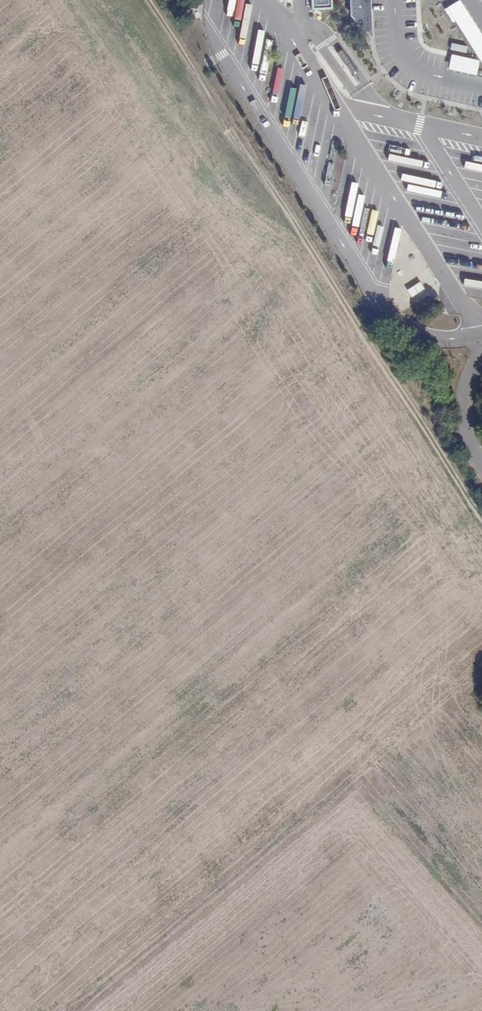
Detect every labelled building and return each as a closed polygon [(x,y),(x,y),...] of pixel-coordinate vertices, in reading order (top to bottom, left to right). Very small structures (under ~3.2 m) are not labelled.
[(315,8),(334,8),(334,0),(315,0),(315,8)] [(352,15),(357,19),(375,36),(373,0),(352,0),(352,15)] [(421,281),(408,290),(413,297),(426,288),(421,281)]
